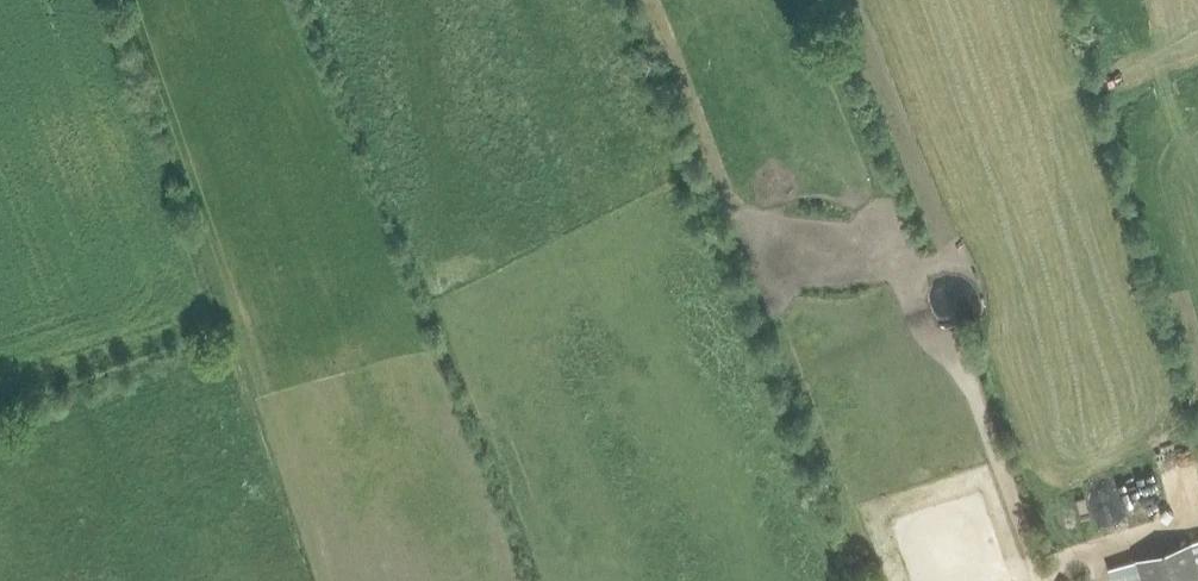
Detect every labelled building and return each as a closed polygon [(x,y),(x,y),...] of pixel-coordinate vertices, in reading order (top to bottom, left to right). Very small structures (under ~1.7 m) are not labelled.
[(1189,542),(1134,559),(1141,580),(1197,580),(1197,571),(1189,542)]
